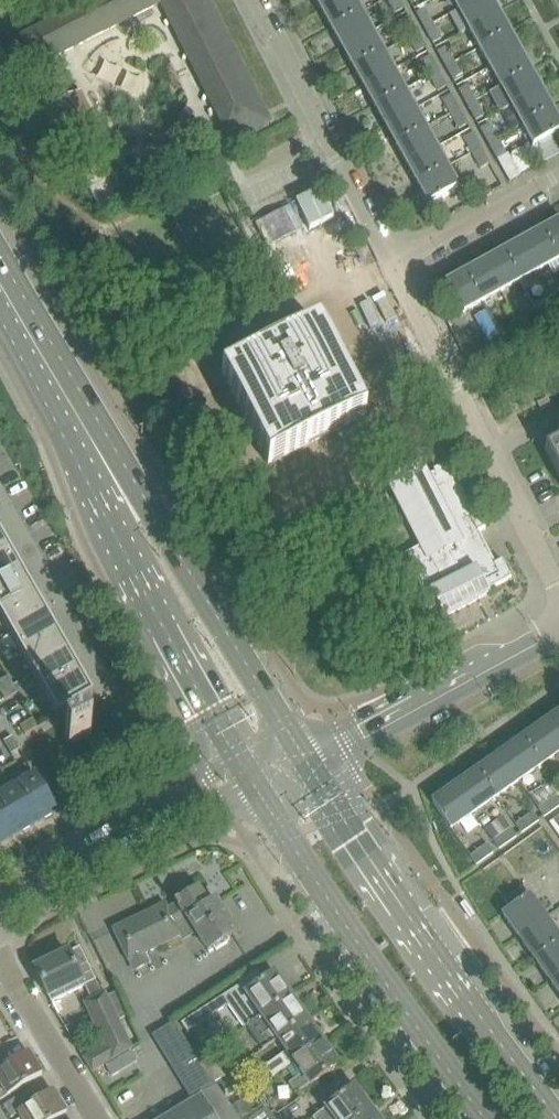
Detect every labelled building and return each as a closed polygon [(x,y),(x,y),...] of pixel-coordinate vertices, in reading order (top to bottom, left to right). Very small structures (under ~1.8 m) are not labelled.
[(231,141),(271,121),(268,116),(266,112),(209,0),(69,0),(65,2),(55,7),(49,11),(44,13),(49,22),(20,37),(35,67),(161,3),(231,141)] [(321,9),(338,0),(316,0),(321,9)] [(332,29),(361,12),(355,0),(338,0),(321,9),(332,29)] [(404,8),(399,0),(388,0),(395,13),(404,8)] [(475,0),(453,0),(459,9),(475,0)] [(499,12),(492,0),(475,0),(459,9),(469,29),(499,12)] [(416,13),(425,28),(433,23),(425,8),(416,13)] [(372,32),(361,12),(332,29),(343,48),(372,32)] [(480,48),(509,32),(499,12),(469,29),(480,48)] [(408,37),(417,32),(408,16),(399,21),(408,37)] [(441,38),(433,23),(425,28),(433,43),(441,38)] [(343,48),(353,67),(383,51),(372,32),(343,48)] [(416,52),(425,47),(417,32),(408,37),(416,52)] [(491,67),(520,51),(509,32),(480,48),(491,67)] [(437,51),(446,67),(455,62),(446,47),(437,51)] [(5,77),(15,71),(3,48),(0,49),(0,79),(5,77)] [(353,67),(364,87),(394,70),(383,51),(353,67)] [(393,61),(398,68),(415,58),(411,51),(393,61)] [(501,87),(531,70),(520,51),(491,67),(501,87)] [(430,76),(438,71),(430,55),(421,60),(430,76)] [(463,77),(455,62),(446,67),(454,82),(463,77)] [(364,87),(375,106),(404,90),(394,70),(364,87)] [(501,87),(492,92),(502,112),(512,106),(542,90),(531,70),(501,87)] [(438,90),(446,86),(438,71),(430,76),(438,90)] [(459,90),(467,105),(476,101),(467,85),(459,90)] [(375,106),(386,125),(415,109),(404,90),(375,106)] [(523,125),(552,109),(542,90),(512,106),(523,125)] [(80,93),(57,105),(77,146),(101,134),(80,93)] [(451,114),(460,109),(451,94),(442,99),(451,114)] [(484,116),(476,101),(467,105),(476,120),(484,116)] [(386,125),(396,145),(426,128),(415,109),(386,125)] [(459,129),(468,124),(460,109),(451,114),(459,129)] [(533,145),(551,135),(558,131),(558,121),(552,109),(523,125),(533,145)] [(480,129),(489,144),(497,139),(489,124),(480,129)] [(396,145),(407,164),(436,148),(426,128),(396,145)] [(464,137),(472,153),(481,148),(472,132),(464,137)] [(506,154),(497,139),(489,144),(497,159),(506,154)] [(407,164),(418,183),(447,167),(436,148),(407,164)] [(489,163),(481,148),(472,153),(481,168),(489,163)] [(447,167),(418,183),(429,203),(458,186),(447,167)] [(176,234),(162,241),(172,263),(226,238),(216,216),(203,222),(199,213),(172,225),(176,234)] [(543,229),(558,258),(558,220),(543,229)] [(558,258),(543,229),(523,240),(539,269),(558,258)] [(539,269),(523,240),(504,251),(520,280),(539,269)] [(520,280),(504,251),(484,262),(500,291),(520,280)] [(500,291),(484,262),(465,272),(481,302),(500,291)] [(481,302),(465,272),(445,283),(452,295),(462,313),(481,302)] [(543,321),(547,330),(558,323),(558,317),(557,314),(543,321)] [(528,330),(532,338),(547,330),(543,321),(528,330)] [(319,324),(221,374),(268,466),(365,416),(319,324)] [(518,335),(504,343),(509,351),(523,343),(518,335)] [(546,446),(547,448),(545,449),(552,463),(558,475),(558,439),(546,446)] [(273,474),(288,508),(349,482),(335,448),(273,474)] [(495,563),(478,531),(486,528),(477,511),(470,514),(457,481),(461,479),(451,461),(433,470),(435,473),(429,476),(422,461),(386,479),(421,546),(392,561),(420,614),(437,605),(443,617),(489,594),(487,590),(511,578),(502,560),(495,563)] [(10,550),(0,533),(0,556),(10,550)] [(22,570),(10,550),(0,556),(0,583),(22,570)] [(22,570),(0,583),(0,610),(33,591),(22,570)] [(10,632),(45,612),(33,591),(0,610),(0,615),(10,632)] [(10,632),(21,653),(57,632),(45,612),(10,632)] [(69,653),(57,632),(21,653),(33,673),(69,653)] [(33,673),(45,694),(81,674),(69,653),(33,673)] [(81,675),(46,695),(58,716),(93,696),(81,675)] [(0,681),(0,691),(1,692),(13,685),(9,677),(0,681)] [(13,685),(1,692),(5,700),(18,693),(13,685)] [(128,694),(118,699),(123,709),(133,704),(128,694)] [(545,722),(558,742),(558,713),(545,722)] [(33,719),(20,726),(25,735),(38,727),(33,719)] [(523,738),(541,765),(558,752),(558,742),(545,722),(523,738)] [(86,725),(64,736),(69,745),(91,735),(86,725)] [(11,754),(20,750),(12,737),(4,742),(11,754)] [(523,738),(500,754),(519,781),(541,765),(523,738)] [(500,754),(477,770),(496,797),(519,781),(500,754)] [(477,770),(455,786),(473,813),(496,797),(477,770)] [(12,788),(33,825),(56,812),(34,776),(12,788)] [(451,829),(473,813),(455,786),(432,802),(451,829)] [(12,788),(0,795),(0,818),(11,838),(33,825),(12,788)] [(538,808),(543,815),(544,817),(558,806),(558,801),(556,796),(538,808)] [(533,812),(516,824),(522,833),(539,820),(533,812)] [(547,822),(558,837),(558,836),(558,813),(547,822)] [(11,838),(0,818),(0,844),(11,838)] [(511,828),(493,840),(499,848),(517,836),(511,828)] [(494,852),(493,851),(488,844),(470,856),(476,864),(494,852)] [(503,914),(519,937),(546,917),(524,886),(505,900),(511,908),(503,914)] [(165,905),(114,930),(134,970),(148,963),(143,953),(179,935),(179,934),(193,927),(197,935),(207,953),(218,944),(222,941),(225,944),(229,941),(227,938),(236,932),(215,900),(208,905),(198,889),(174,904),(175,905),(167,911),(165,905)] [(535,959),(558,942),(558,935),(546,917),(519,937),(535,959)] [(550,982),(558,976),(558,942),(535,959),(550,982)] [(78,948),(35,969),(51,1002),(94,981),(78,948)] [(245,1028),(246,1027),(290,997),(289,995),(292,993),(284,981),(281,983),(274,974),(265,980),(247,993),(241,984),(209,1007),(215,1015),(229,1005),(245,1028)] [(558,994),(558,976),(550,982),(558,994)] [(106,993),(84,1003),(104,1046),(84,1058),(92,1072),(132,1049),(118,1021),(127,1016),(115,991),(107,996),(106,993)] [(278,1039),(306,1020),(290,997),(246,1027),(262,1050),(278,1039)] [(198,1015),(182,1026),(188,1034),(203,1023),(198,1015)] [(290,1065),(295,1062),(322,1043),(306,1020),(278,1039),(287,1052),(283,1054),(290,1065)] [(200,1060),(176,1021),(152,1036),(153,1037),(155,1035),(194,1098),(194,1099),(201,1095),(215,1118),(239,1118),(225,1097),(224,1098),(214,1083),(200,1060)] [(322,1043),(295,1062),(303,1074),(289,1084),(296,1095),(338,1065),(331,1055),(334,1053),(326,1042),(323,1044),(322,1043)] [(22,1086),(42,1074),(28,1051),(27,1052),(25,1053),(8,1064),(1,1053),(0,1054),(0,1100),(22,1086)] [(118,1073),(111,1062),(104,1067),(110,1077),(118,1073)] [(224,1098),(225,1097),(234,1091),(225,1076),(214,1083),(224,1098)] [(353,1087),(313,1118),(314,1118),(356,1118),(370,1109),(369,1108),(372,1106),(363,1095),(361,1097),(353,1087)] [(67,1113),(57,1097),(53,1090),(50,1092),(32,1103),(25,1092),(3,1106),(11,1118),(18,1114),(22,1118),(56,1118),(67,1113)] [(201,1095),(194,1099),(194,1098),(160,1118),(215,1118),(201,1095)] [(252,1118),(276,1118),(268,1108),(252,1118)] [(544,1108),(544,1118),(558,1118),(558,1108),(544,1108)] [(370,1109),(356,1118),(377,1118),(370,1109)]
